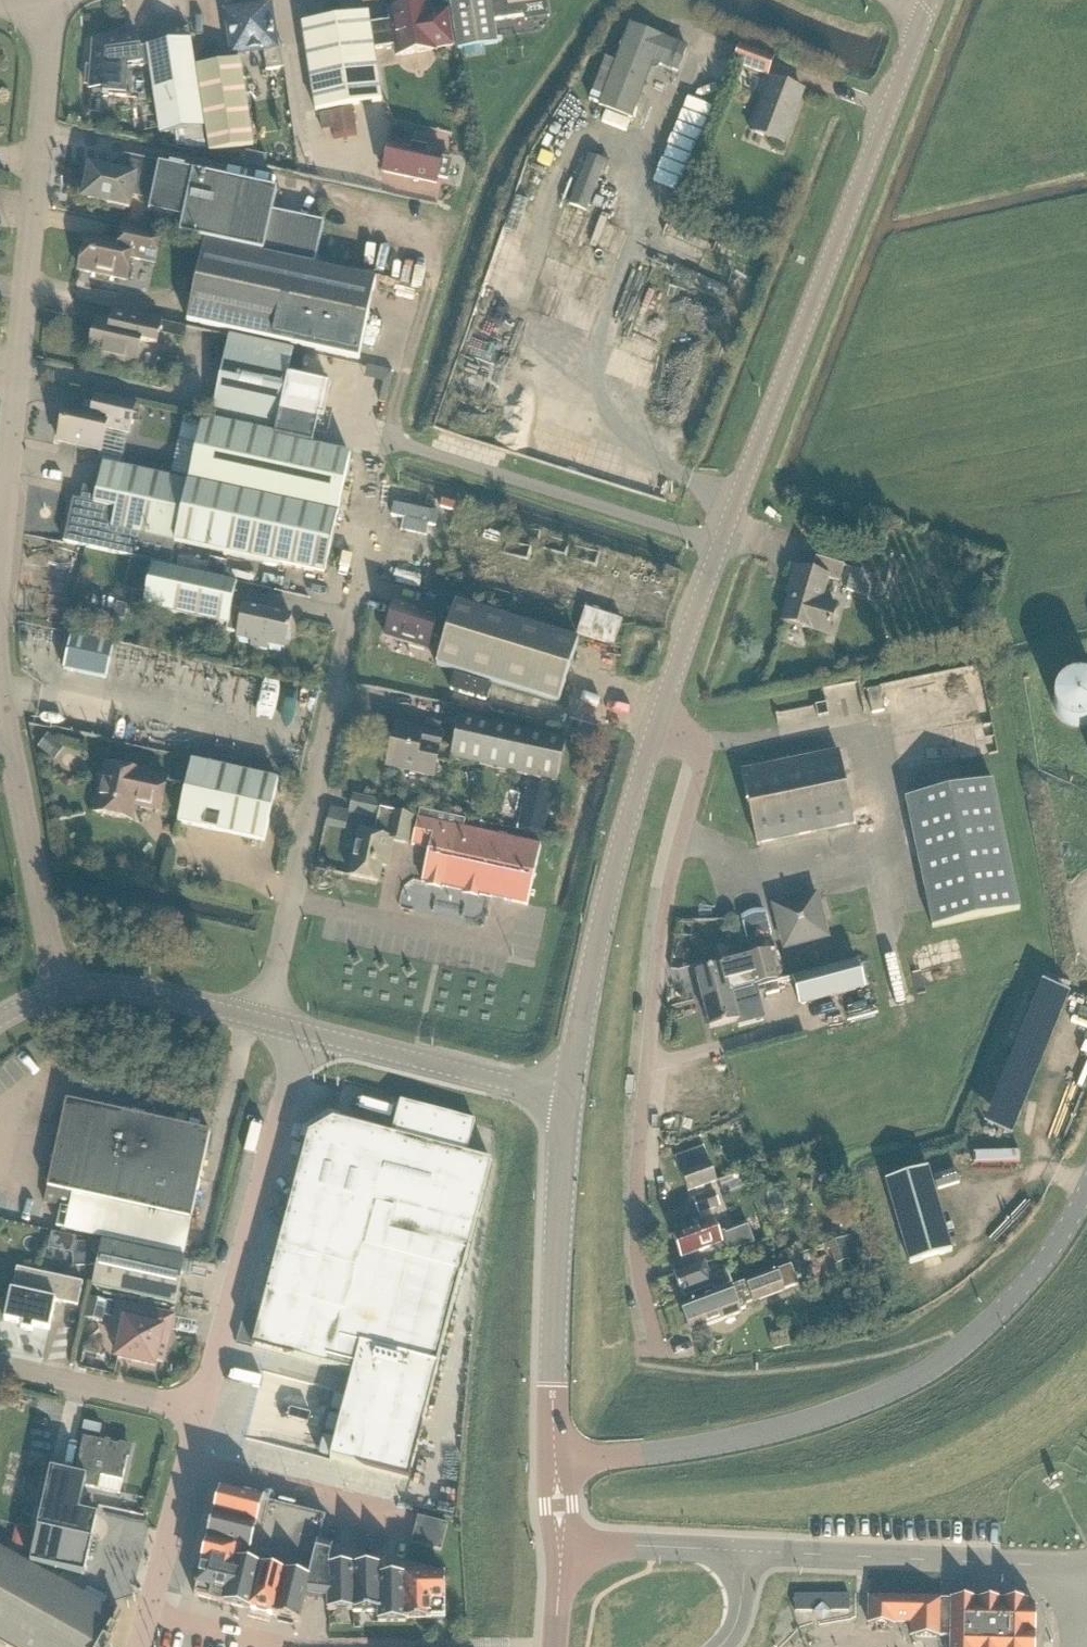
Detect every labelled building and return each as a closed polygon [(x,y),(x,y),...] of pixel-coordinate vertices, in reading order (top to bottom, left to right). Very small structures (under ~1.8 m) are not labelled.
[(458,51),(498,45),(494,23),(526,18),(524,6),(547,2),(547,0),(476,0),(451,4),(458,51)] [(370,26),(374,52),(395,49),(397,58),(436,52),(436,51),(453,48),(448,14),(431,17),(429,7),(408,10),(405,6),(396,7),(394,12),(389,13),(391,23),(370,26)] [(233,24),(228,24),(233,57),(267,51),(270,71),(266,72),(267,73),(284,71),(280,48),(276,49),(269,7),(232,13),(233,24)] [(382,103),(374,52),(370,26),(368,16),(303,26),(316,114),(382,103)] [(606,60),(590,102),(600,106),(600,108),(632,121),(654,64),(678,74),(687,49),(630,27),(616,64),(606,60)] [(150,67),(148,51),(140,52),(138,38),(94,44),(92,70),(88,69),(86,87),(90,88),(90,92),(109,94),(109,98),(126,99),(129,71),(150,67)] [(147,50),(148,51),(150,67),(161,136),(204,130),(191,43),(147,50)] [(741,47),(734,64),(768,77),(775,60),(741,47)] [(240,62),(197,69),(210,155),(254,148),(240,62)] [(772,81),(752,134),(783,146),(803,92),(772,81)] [(353,110),(330,113),(334,137),(357,133),(353,110)] [(444,153),(414,147),(416,134),(394,129),(384,174),(437,185),(438,179),(448,181),(452,161),(443,159),(444,153)] [(247,153),(245,163),(265,168),(268,157),(247,153)] [(133,196),(153,200),(159,171),(146,168),(147,162),(126,158),(119,162),(116,174),(90,169),(83,201),(110,207),(110,210),(124,213),(124,210),(130,211),(133,196)] [(606,164),(589,158),(570,207),(587,213),(606,164)] [(153,200),(150,210),(184,217),(180,238),(315,266),(324,224),(274,213),(278,193),(160,168),(159,171),(153,200)] [(87,238),(80,272),(127,282),(132,260),(155,265),(162,236),(131,230),(128,247),(87,238)] [(205,245),(187,324),(295,348),(359,361),(376,283),(313,269),(205,245)] [(97,322),(89,357),(136,368),(142,343),(157,346),(162,323),(133,317),(130,329),(97,322)] [(276,437),(289,378),(295,352),(230,338),(212,421),(206,420),(206,421),(276,437)] [(206,421),(192,485),(338,517),(351,458),(312,450),(319,420),(328,422),(330,412),(326,411),(331,388),(289,378),(276,437),(206,421)] [(67,409),(59,443),(101,453),(106,430),(130,435),(136,407),(106,400),(103,417),(67,409)] [(72,509),(64,544),(174,568),(179,545),(192,485),(104,466),(98,493),(84,490),(81,503),(72,509)] [(192,485),(179,545),(325,577),(338,517),(192,485)] [(853,570),(846,592),(868,599),(880,558),(871,555),(865,573),(853,570)] [(795,586),(783,624),(811,632),(812,632),(829,637),(839,606),(821,600),(827,580),(840,584),(844,568),(817,560),(813,574),(795,569),(791,584),(795,586)] [(153,566),(143,609),(228,627),(232,610),(238,584),(153,566)] [(460,602),(439,665),(561,705),(581,642),(460,602)] [(396,604),(385,638),(428,651),(432,637),(444,641),(450,624),(437,620),(439,617),(396,604)] [(117,605),(113,620),(125,623),(129,607),(117,605)] [(232,610),(228,627),(227,633),(239,635),(238,640),(253,644),(252,648),(268,651),(269,647),(285,651),(292,618),(245,608),(243,613),(232,610)] [(586,610),(578,635),(614,647),(622,622),(586,610)] [(72,638),(65,672),(107,681),(114,647),(72,638)] [(1082,684),(1076,686),(1071,689),(1066,694),(1063,699),(1061,705),(1061,711),(1063,717),(1065,723),(1069,727),(1075,731),(1080,733),(1086,733),(1086,684),(1082,684)] [(826,705),(816,708),(818,719),(829,717),(826,705)] [(462,716),(454,749),(452,759),(557,783),(567,741),(462,716)] [(452,759),(454,749),(443,747),(446,735),(398,724),(388,767),(434,777),(437,763),(451,766),(452,759)] [(49,735),(39,749),(55,762),(66,749),(49,735)] [(744,773),(742,773),(758,847),(854,826),(839,754),(744,773)] [(192,763),(178,824),(265,843),(279,782),(192,763)] [(106,767),(96,814),(132,822),(135,806),(142,808),(141,809),(161,813),(167,782),(141,776),(141,775),(106,767)] [(993,781),(907,799),(934,929),(1020,911),(993,781)] [(381,804),(355,798),(352,813),(378,819),(381,804)] [(541,847),(464,830),(466,820),(421,810),(413,846),(430,850),(423,884),(528,907),(541,847)] [(360,834),(351,878),(379,884),(382,867),(387,868),(393,843),(408,846),(414,819),(381,812),(376,838),(360,834)] [(828,939),(827,938),(840,934),(846,957),(872,950),(855,886),(830,893),(837,919),(823,923),(817,897),(802,901),(801,898),(788,901),(789,904),(775,908),(786,950),(828,939)] [(724,969),(696,976),(703,1003),(756,990),(764,988),(777,984),(770,955),(749,960),(723,967),(724,969)] [(858,963),(793,980),(800,1007),(865,990),(858,963)] [(777,984),(764,988),(766,996),(780,992),(778,984),(777,984)] [(756,990),(703,1003),(710,1031),(738,1024),(739,1028),(756,1024),(751,1004),(759,1002),(756,990)] [(203,1047),(200,1058),(211,1060),(214,1050),(203,1047)] [(67,1102),(48,1190),(73,1195),(70,1210),(61,1208),(57,1229),(184,1256),(211,1134),(67,1102)] [(268,1296),(255,1347),(266,1350),(324,1365),(354,1373),(332,1459),(409,1479),(468,1254),(473,1232),(491,1164),(466,1157),(474,1124),(401,1104),(392,1137),(332,1122),(328,1121),(317,1127),(315,1137),(310,1136),(282,1240),(279,1252),(298,1256),(287,1301),(268,1296)] [(704,1147),(675,1158),(689,1193),(718,1183),(704,1147)] [(832,1169),(817,1168),(816,1183),(831,1184),(832,1169)] [(928,1169),(886,1182),(910,1264),(952,1252),(928,1169)] [(781,1190),(765,1195),(773,1220),(789,1215),(781,1190)] [(715,1191),(694,1199),(700,1215),(721,1207),(715,1191)] [(713,1224),(676,1238),(683,1258),(715,1246),(719,1257),(754,1244),(747,1227),(719,1238),(713,1224)] [(852,1237),(829,1245),(836,1266),(859,1258),(852,1237)] [(102,1243),(93,1287),(176,1305),(186,1261),(102,1243)] [(90,1244),(74,1245),(75,1266),(90,1266),(90,1244)] [(15,1270),(0,1258),(0,1290),(15,1270)] [(705,1263),(676,1275),(684,1297),(712,1287),(714,1291),(732,1285),(728,1272),(711,1279),(705,1263)] [(860,1264),(839,1271),(844,1286),(865,1279),(860,1264)] [(731,1299),(737,1314),(746,1310),(747,1305),(752,1304),(753,1306),(786,1293),(786,1291),(801,1285),(793,1266),(778,1272),(777,1270),(736,1286),(739,1296),(731,1299)] [(11,1292),(5,1321),(23,1325),(22,1330),(32,1333),(33,1328),(49,1331),(56,1302),(78,1307),(83,1284),(17,1269),(12,1292),(11,1292)] [(739,1296),(736,1286),(681,1306),(691,1332),(737,1315),(737,1314),(731,1299),(739,1296)] [(90,1299),(86,1319),(102,1323),(104,1315),(106,1303),(90,1299)] [(106,1303),(104,1315),(114,1317),(109,1341),(119,1344),(116,1359),(154,1367),(155,1363),(163,1364),(174,1318),(155,1314),(106,1303)] [(28,1564),(57,1433),(27,1426),(24,1442),(0,1436),(0,1549),(28,1564)] [(86,1479),(85,1487),(120,1495),(130,1449),(83,1438),(75,1476),(86,1479)] [(86,1479),(75,1476),(51,1471),(37,1530),(92,1542),(97,1519),(79,1515),(85,1487),(86,1479)] [(326,1517),(221,1491),(215,1516),(214,1516),(208,1542),(209,1542),(203,1566),(203,1567),(196,1597),(225,1604),(251,1611),(274,1616),(274,1617),(288,1620),(300,1624),(307,1596),(314,1598),(321,1598),(329,1598),(329,1611),(354,1611),(354,1612),(379,1612),(380,1622),(407,1622),(407,1621),(446,1621),(446,1577),(381,1577),(381,1567),(330,1567),(330,1562),(331,1562),(331,1561),(330,1561),(333,1548),(319,1545),(326,1517)] [(419,1517),(415,1531),(445,1538),(448,1525),(419,1517)] [(442,1551),(445,1538),(415,1531),(412,1544),(442,1551)] [(6,1646),(110,1646),(112,1644),(110,1643),(110,1642),(112,1638),(115,1634),(117,1630),(115,1629),(115,1628),(120,1620),(122,1616),(119,1614),(117,1616),(0,1551),(0,1644),(6,1646)] [(850,1596),(795,1596),(795,1613),(816,1612),(821,1617),(825,1617),(830,1612),(850,1612),(850,1596)] [(870,1596),(869,1625),(894,1625),(894,1623),(912,1623),(911,1637),(942,1638),(942,1637),(951,1637),(951,1646),(1036,1646),(1037,1607),(1028,1607),(1028,1599),(974,1598),(952,1598),(952,1599),(943,1599),(943,1598),(870,1596)]
